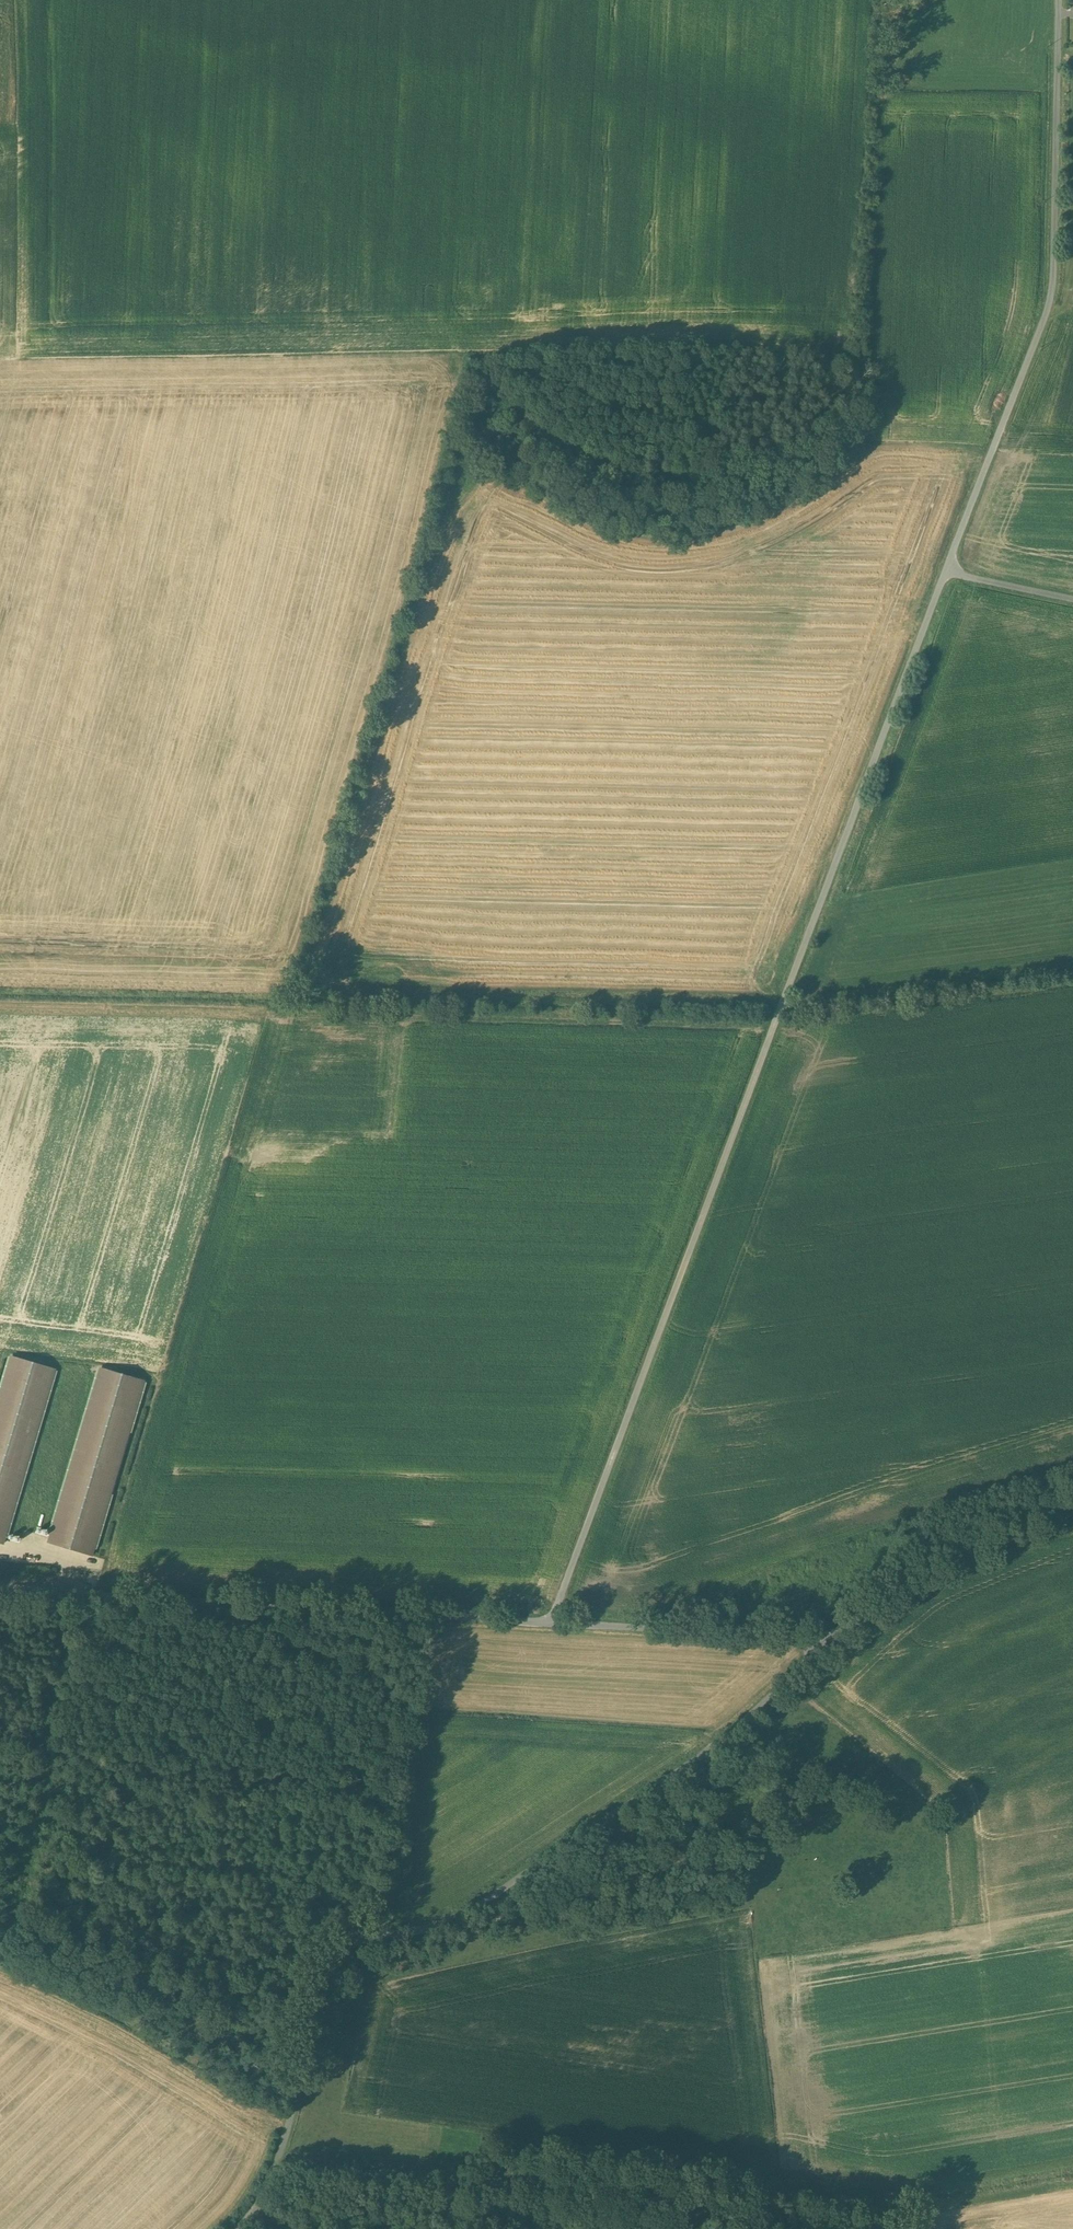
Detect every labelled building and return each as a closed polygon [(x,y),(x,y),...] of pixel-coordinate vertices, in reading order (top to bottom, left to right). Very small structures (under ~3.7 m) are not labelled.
[(11,1356),(0,1394),(0,1544),(2,1545),(55,1370),(11,1356)] [(144,1381),(101,1368),(48,1544),(91,1557),(144,1381)] [(838,1788),(823,1784),(820,1794),(836,1798),(838,1788)]
